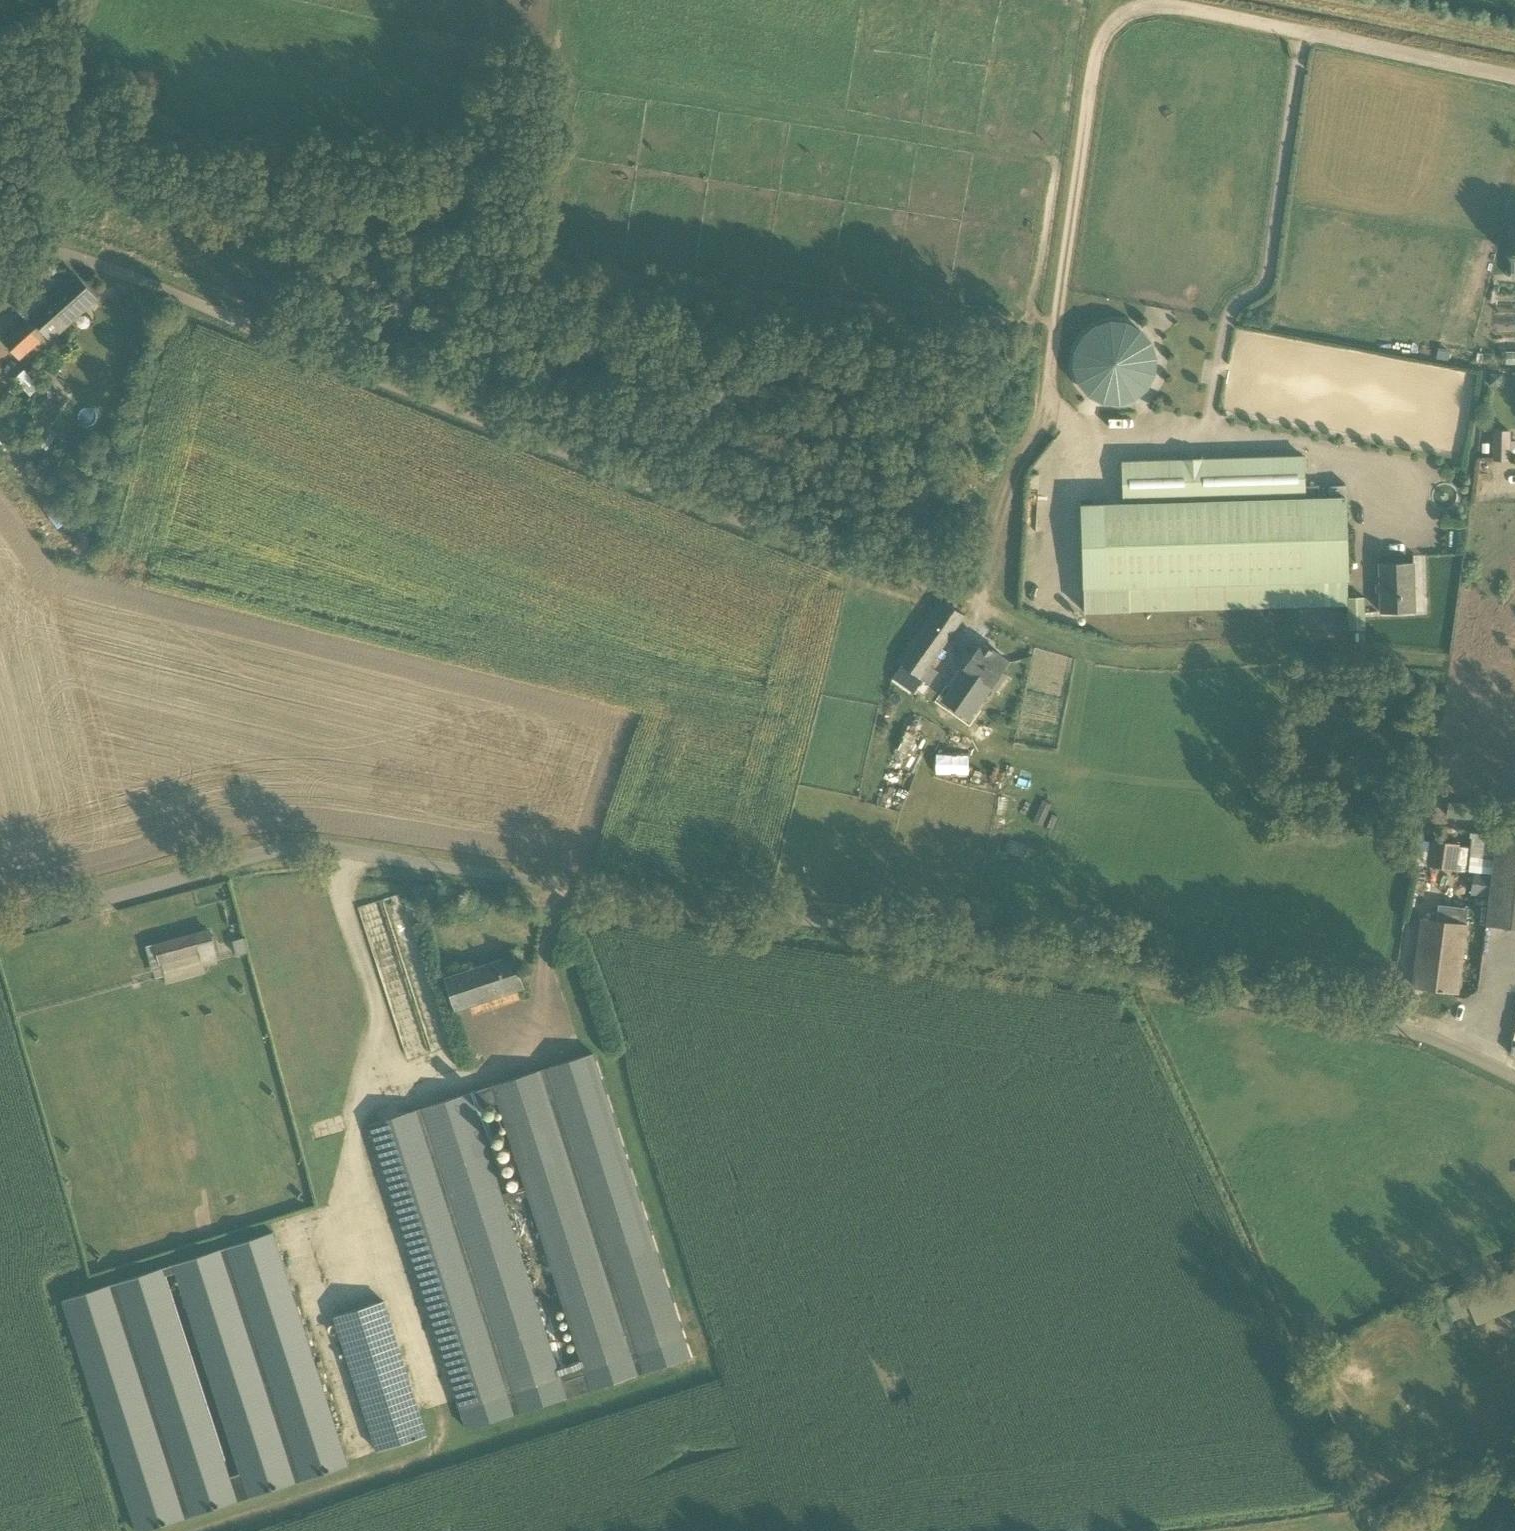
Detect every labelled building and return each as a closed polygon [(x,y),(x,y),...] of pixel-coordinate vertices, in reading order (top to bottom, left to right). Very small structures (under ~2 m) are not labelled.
[(98,299),(76,275),(31,316),(32,317),(5,342),(20,359),(47,334),(52,340),(98,299)] [(1148,400),(1148,325),(1075,325),(1075,400),(1148,400)] [(1494,428),(1493,459),(1510,460),(1512,429),(1494,428)] [(1481,442),(1481,452),(1489,452),(1489,442),(1481,442)] [(1124,503),(1081,504),(1084,612),(1316,605),(1348,604),(1348,580),(1345,497),(1319,498),(1319,487),(1319,485),(1317,485),(1305,486),(1304,457),(1203,460),(1203,458),(1183,459),(1183,460),(1123,462),(1124,503)] [(1381,613),(1416,612),(1415,564),(1380,565),(1381,613)] [(1364,626),(1364,596),(1349,596),(1348,626),(1364,626)] [(965,615),(942,599),(927,620),(922,616),(912,629),(918,633),(912,642),(912,643),(899,663),(920,678),(965,615)] [(1009,661),(982,643),(965,667),(966,668),(952,688),(957,691),(959,688),(965,691),(976,675),(992,686),(1009,661)] [(1470,896),(1488,898),(1485,926),(1514,929),(1514,838),(1471,833),(1467,872),(1472,873),(1470,896)] [(1417,841),(1413,866),(1465,874),(1468,848),(1430,842),(1417,841)] [(1436,921),(1422,919),(1413,988),(1456,994),(1467,909),(1439,905),(1436,921)] [(148,947),(157,980),(166,977),(168,984),(207,974),(206,967),(219,964),(218,960),(219,958),(222,957),(215,930),(209,932),(209,931),(194,934),(194,935),(148,947)] [(232,942),(236,957),(247,954),(243,939),(232,942)] [(512,958),(446,979),(456,1012),(523,991),(512,958)] [(640,1357),(641,1362),(687,1348),(592,1054),(487,1087),(367,1127),(460,1415),(462,1414),(464,1420),(507,1407),(509,1406),(507,1401),(516,1398),(517,1402),(562,1388),(561,1384),(562,1381),(584,1374),(587,1380),(632,1365),(630,1360),(640,1357)] [(272,1234),(61,1301),(133,1530),(145,1530),(339,1469),(347,1466),(272,1234)] [(426,1435),(383,1302),(332,1318),(375,1451),(426,1435)]
